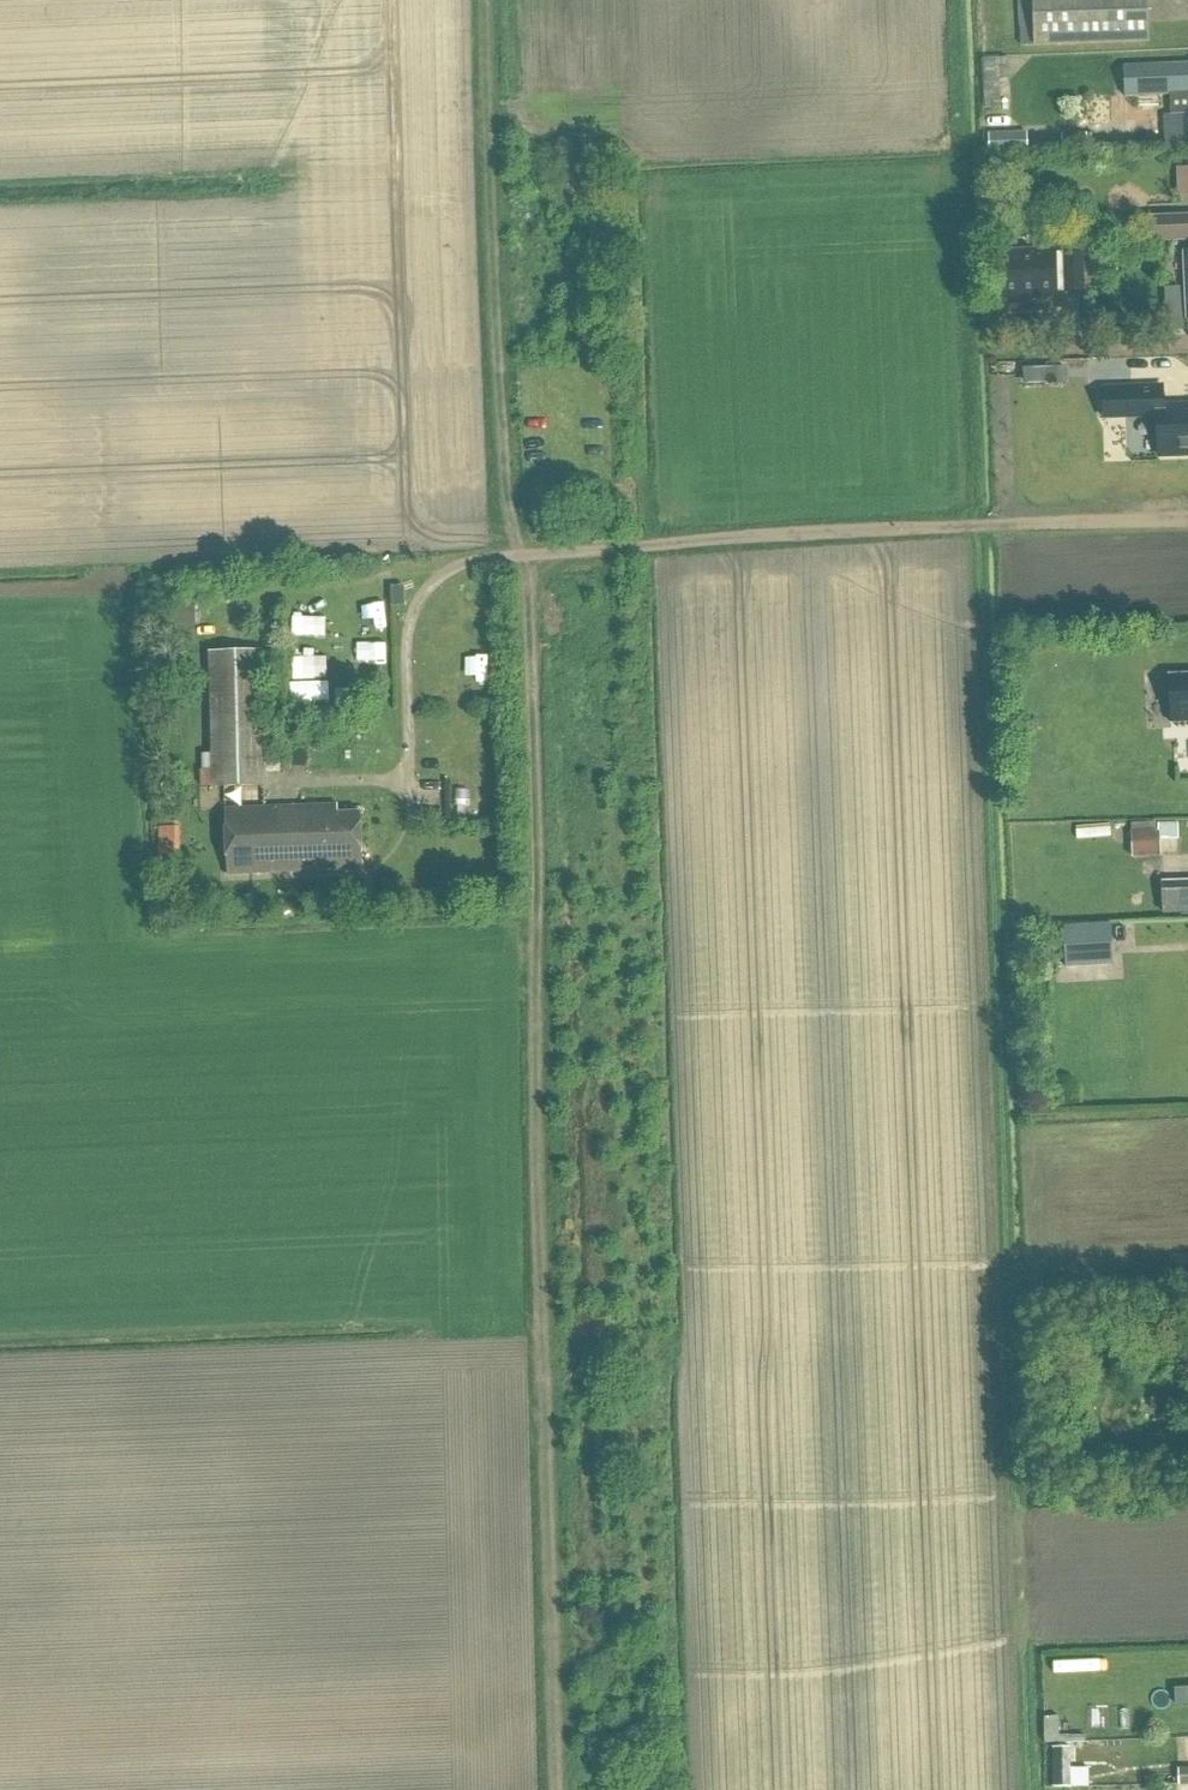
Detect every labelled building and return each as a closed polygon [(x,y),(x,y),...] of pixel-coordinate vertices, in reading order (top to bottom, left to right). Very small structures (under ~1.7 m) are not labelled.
[(1020,47),(1032,46),(1031,0),(1018,0),(1020,47)] [(1032,46),(1148,43),(1147,0),(1031,0),(1032,46)] [(1122,67),(1124,97),(1187,95),(1187,64),(1122,67)] [(1027,133),(989,134),(990,154),(1028,153),(1027,133)] [(1086,135),(1062,136),(1063,151),(1087,151),(1086,135)] [(1017,163),(995,162),(994,183),(1016,184),(1017,163)] [(1148,220),(1149,247),(1187,245),(1187,219),(1148,220)] [(1085,294),(1084,248),(1063,249),(1064,295),(1085,294)] [(994,255),(996,306),(1061,303),(1059,252),(994,255)] [(1064,369),(1040,369),(1040,383),(1064,383),(1064,369)] [(1133,394),(1134,423),(1158,422),(1160,462),(1187,461),(1187,415),(1187,413),(1165,413),(1164,393),(1133,394)] [(209,653),(212,788),(266,787),(263,651),(209,653)] [(1169,677),(1171,724),(1187,723),(1187,676),(1169,677)] [(337,809),(225,813),(227,877),(364,872),(362,815),(337,816),(337,809)] [(174,857),(172,828),(156,829),(158,848),(162,848),(163,858),(174,857)] [(1160,829),(1131,831),(1133,859),(1162,856),(1160,829)] [(1090,927),(1064,929),(1066,969),(1092,968),(1090,927)] [(1151,1400),(1151,1411),(1187,1410),(1187,1399),(1151,1400)] [(1180,1770),(1180,1785),(1187,1785),(1187,1770),(1180,1770)]
